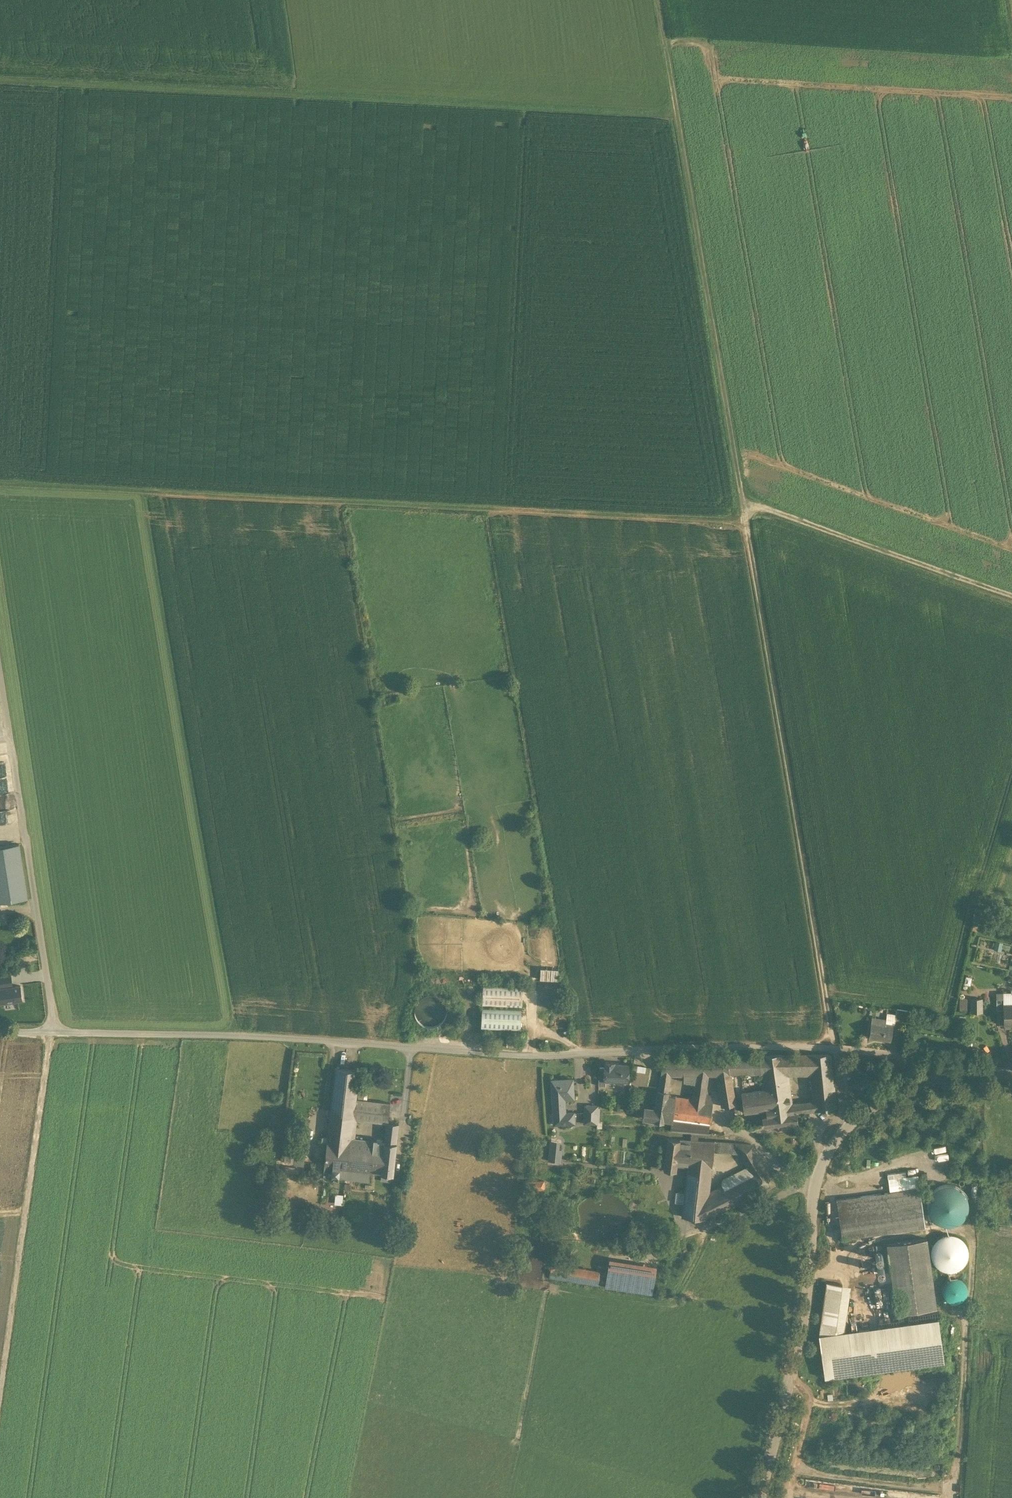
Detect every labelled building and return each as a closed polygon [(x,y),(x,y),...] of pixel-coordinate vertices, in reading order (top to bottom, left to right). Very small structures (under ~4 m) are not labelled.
[(0,846),(0,873),(4,901),(28,898),(19,843),(0,846)] [(974,914),(981,916),(983,909),(976,907),(974,914)] [(560,971),(543,969),(543,980),(559,982),(560,971)] [(22,1002),(21,984),(13,984),(13,975),(0,975),(0,1003),(22,1002)] [(522,985),(483,984),(482,1006),(522,1007),(522,985)] [(431,996),(426,997),(423,999),(419,1002),(417,1006),(416,1010),(416,1014),(417,1018),(420,1022),(423,1025),(427,1027),(431,1028),(435,1027),(439,1026),(443,1023),(446,1020),(447,1016),(448,1012),(447,1007),(446,1003),(443,1000),(439,998),(435,996),(431,996)] [(983,997),(972,997),(972,1011),(982,1011),(983,997)] [(1004,1023),(1011,1023),(1011,1003),(1004,1003),(1004,1009),(1004,1023)] [(482,1007),(481,1029),(521,1031),(522,1008),(482,1007)] [(897,1008),(896,1014),(895,1020),(906,1021),(908,1010),(897,1008)] [(887,1012),(886,1019),(886,1023),(893,1024),(895,1020),(896,1014),(887,1012)] [(886,1019),(872,1017),(869,1037),(891,1040),(893,1024),(886,1023),(886,1019)] [(766,1110),(792,1106),(792,1104),(788,1074),(785,1055),(758,1055),(761,1074),(763,1091),(766,1110)] [(808,1055),(785,1055),(788,1074),(810,1075),(808,1055)] [(830,1055),(808,1055),(810,1075),(813,1101),(815,1111),(837,1107),(832,1057),(830,1055)] [(728,1075),(726,1056),(663,1056),(661,1076),(671,1075),(684,1075),(696,1075),(708,1075),(716,1074),(728,1075)] [(614,1063),(605,1063),(605,1067),(606,1080),(614,1080),(616,1082),(622,1082),(624,1080),(628,1080),(628,1065),(614,1064),(614,1063)] [(360,1071),(336,1068),(329,1125),(353,1128),(356,1099),(360,1071)] [(648,1072),(637,1071),(634,1088),(645,1089),(648,1072)] [(653,1073),(648,1072),(645,1089),(650,1090),(653,1073)] [(735,1105),(731,1075),(728,1075),(716,1074),(721,1107),(735,1105)] [(694,1083),(696,1075),(684,1075),(683,1082),(694,1083)] [(708,1075),(696,1075),(694,1083),(706,1084),(708,1075)] [(572,1079),(552,1080),(554,1113),(558,1113),(565,1112),(565,1099),(574,1098),(573,1089),(571,1089),(571,1086),(573,1086),(572,1079)] [(659,1088),(669,1089),(670,1081),(660,1080),(659,1088)] [(706,1084),(694,1083),(693,1090),(705,1092),(706,1084)] [(649,1096),(650,1090),(645,1089),(634,1088),(633,1093),(649,1096)] [(705,1092),(693,1090),(692,1100),(676,1097),(674,1119),(673,1119),(672,1122),(671,1131),(691,1133),(698,1133),(707,1134),(713,1103),(703,1101),(705,1092)] [(668,1092),(658,1091),(655,1110),(645,1109),(643,1119),(664,1122),(664,1120),(672,1122),(673,1119),(674,1119),(676,1097),(668,1096),(668,1092)] [(744,1113),(766,1110),(763,1091),(741,1094),(744,1113)] [(391,1103),(356,1099),(353,1128),(359,1128),(360,1120),(387,1123),(388,1123),(391,1103)] [(792,1106),(793,1114),(796,1114),(815,1111),(813,1101),(792,1104),(792,1106)] [(598,1105),(585,1105),(585,1122),(597,1123),(598,1105)] [(792,1106),(766,1110),(767,1116),(762,1117),(763,1128),(797,1123),(796,1114),(793,1114),(792,1106)] [(575,1111),(565,1112),(558,1113),(559,1124),(575,1123),(575,1111)] [(384,1142),(397,1143),(399,1124),(388,1123),(387,1123),(384,1142)] [(353,1128),(329,1125),(328,1131),(352,1134),(353,1128)] [(691,1133),(691,1140),(688,1167),(683,1217),(706,1219),(709,1194),(714,1152),(715,1141),(698,1140),(698,1133),(691,1133)] [(351,1138),(328,1136),(324,1166),(371,1172),(375,1141),(351,1138)] [(563,1137),(551,1136),(549,1160),(561,1161),(563,1137)] [(680,1139),(669,1138),(664,1170),(675,1171),(676,1166),(680,1139)] [(691,1140),(680,1139),(676,1166),(688,1167),(691,1140)] [(384,1142),(375,1141),(371,1172),(382,1173),(392,1174),(393,1174),(397,1143),(384,1142)] [(735,1142),(715,1141),(714,1152),(741,1153),(735,1142)] [(751,1143),(735,1142),(741,1153),(744,1160),(756,1154),(751,1143)] [(296,1150),(286,1149),(285,1161),(295,1162),(296,1150)] [(760,1160),(756,1154),(744,1160),(748,1167),(760,1160)] [(775,1185),(760,1160),(748,1167),(723,1181),(722,1188),(732,1207),(775,1185)] [(370,1182),(371,1172),(324,1166),(324,1176),(370,1182)] [(391,1181),(392,1174),(382,1173),(381,1180),(391,1181)] [(544,1180),(526,1181),(527,1190),(544,1189),(544,1180)] [(964,1217),(967,1212),(968,1205),(967,1199),(965,1193),(960,1189),(955,1186),(949,1184),(942,1185),(937,1188),(932,1192),(929,1197),(927,1204),(928,1210),(931,1216),(935,1220),(941,1223),(947,1225),(953,1224),(959,1221),(964,1217)] [(909,1189),(910,1203),(922,1201),(920,1187),(909,1189)] [(732,1207),(722,1188),(709,1194),(706,1219),(715,1220),(716,1215),(732,1207)] [(837,1199),(839,1213),(910,1203),(909,1189),(837,1199)] [(910,1203),(839,1213),(842,1237),(925,1226),(922,1201),(910,1203)] [(949,1234),(946,1235),(943,1236),(940,1237),(937,1239),(935,1242),(934,1244),(932,1247),(932,1250),(932,1253),(932,1257),(933,1260),(935,1262),(937,1265),(939,1267),(942,1269),(945,1270),(948,1270),(951,1270),(954,1270),(957,1269),(960,1267),(962,1266),(964,1263),(966,1260),(967,1258),(968,1254),(968,1251),(967,1248),(966,1245),(965,1242),(963,1240),(961,1238),(958,1236),(955,1235),(952,1234),(949,1234)] [(927,1238),(887,1243),(897,1313),(936,1307),(927,1238)] [(860,1253),(857,1254),(854,1256),(853,1259),(853,1262),(855,1265),(858,1267),(861,1267),(864,1266),(866,1264),(867,1261),(867,1258),(866,1255),(863,1254),(860,1253)] [(608,1268),(656,1275),(657,1267),(609,1260),(608,1268)] [(549,1278),(597,1285),(599,1272),(551,1265),(549,1278)] [(605,1288),(653,1295),(656,1275),(608,1268),(605,1288)] [(827,1282),(819,1335),(844,1331),(850,1285),(827,1282)] [(939,1318),(849,1330),(854,1373),(944,1361),(939,1318)] [(854,1373),(849,1330),(844,1331),(819,1335),(825,1377),(854,1373)] [(839,1495),(843,1490),(846,1493),(851,1495),(852,1497),(855,1497),(857,1488),(848,1486),(841,1488),(839,1484),(801,1475),(795,1497),(840,1497),(839,1495)]
